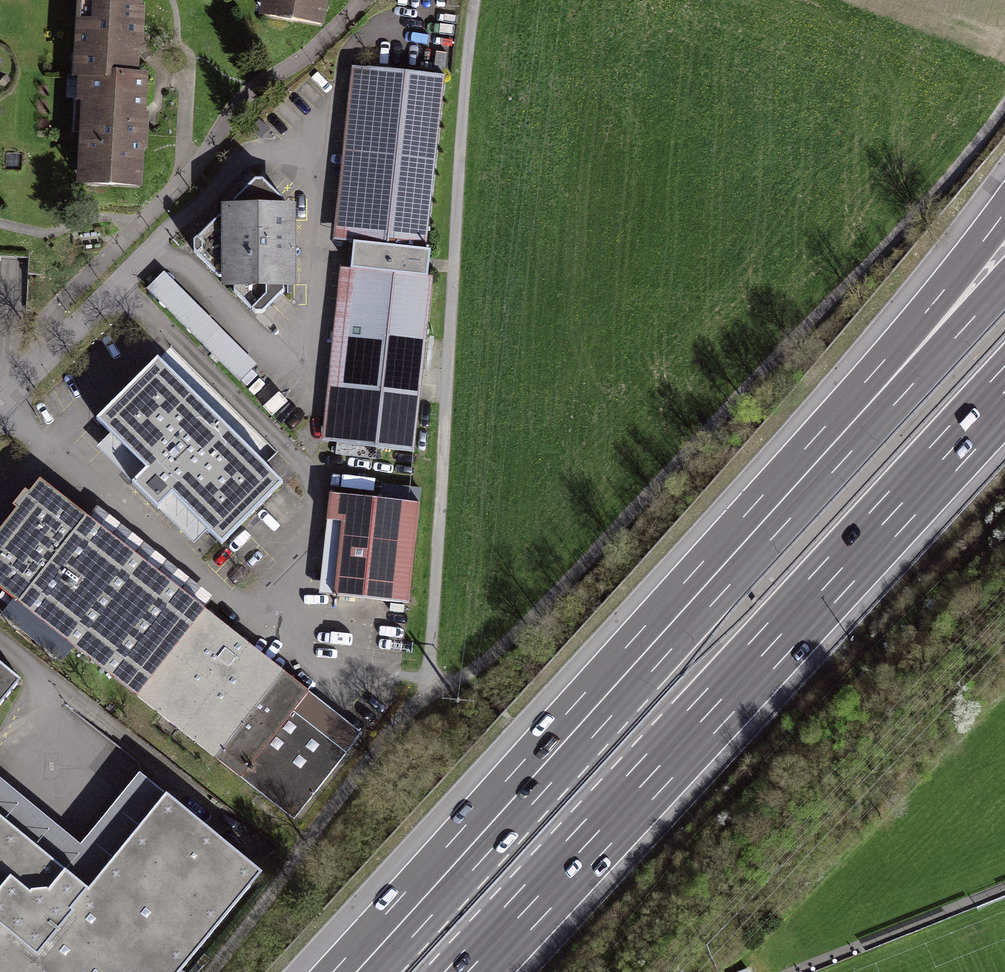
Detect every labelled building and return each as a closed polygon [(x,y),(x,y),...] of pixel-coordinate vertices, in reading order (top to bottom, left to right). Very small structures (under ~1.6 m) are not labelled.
[(84,185),(136,187),(139,129),(141,80),(135,80),(137,27),(138,0),(84,0),(79,105),(88,105),(84,185)] [(265,20),(323,29),(328,0),(268,0),(265,20)] [(429,250),(447,89),(357,80),(340,241),(429,250)] [(190,250),(258,319),(285,292),(284,209),(258,183),(190,250)] [(148,292),(238,386),(256,369),(166,275),(148,292)] [(414,449),(428,283),(341,276),(327,441),(414,449)] [(281,488),(160,364),(100,422),(221,546),(281,488)] [(298,823),(366,736),(320,701),(218,621),(38,483),(15,512),(0,531),(0,594),(298,823)] [(407,599),(413,511),(338,506),(332,594),(407,599)] [(0,670),(0,713),(21,687),(0,670)] [(269,874),(170,793),(89,891),(0,817),(0,971),(188,971),(269,874)]
